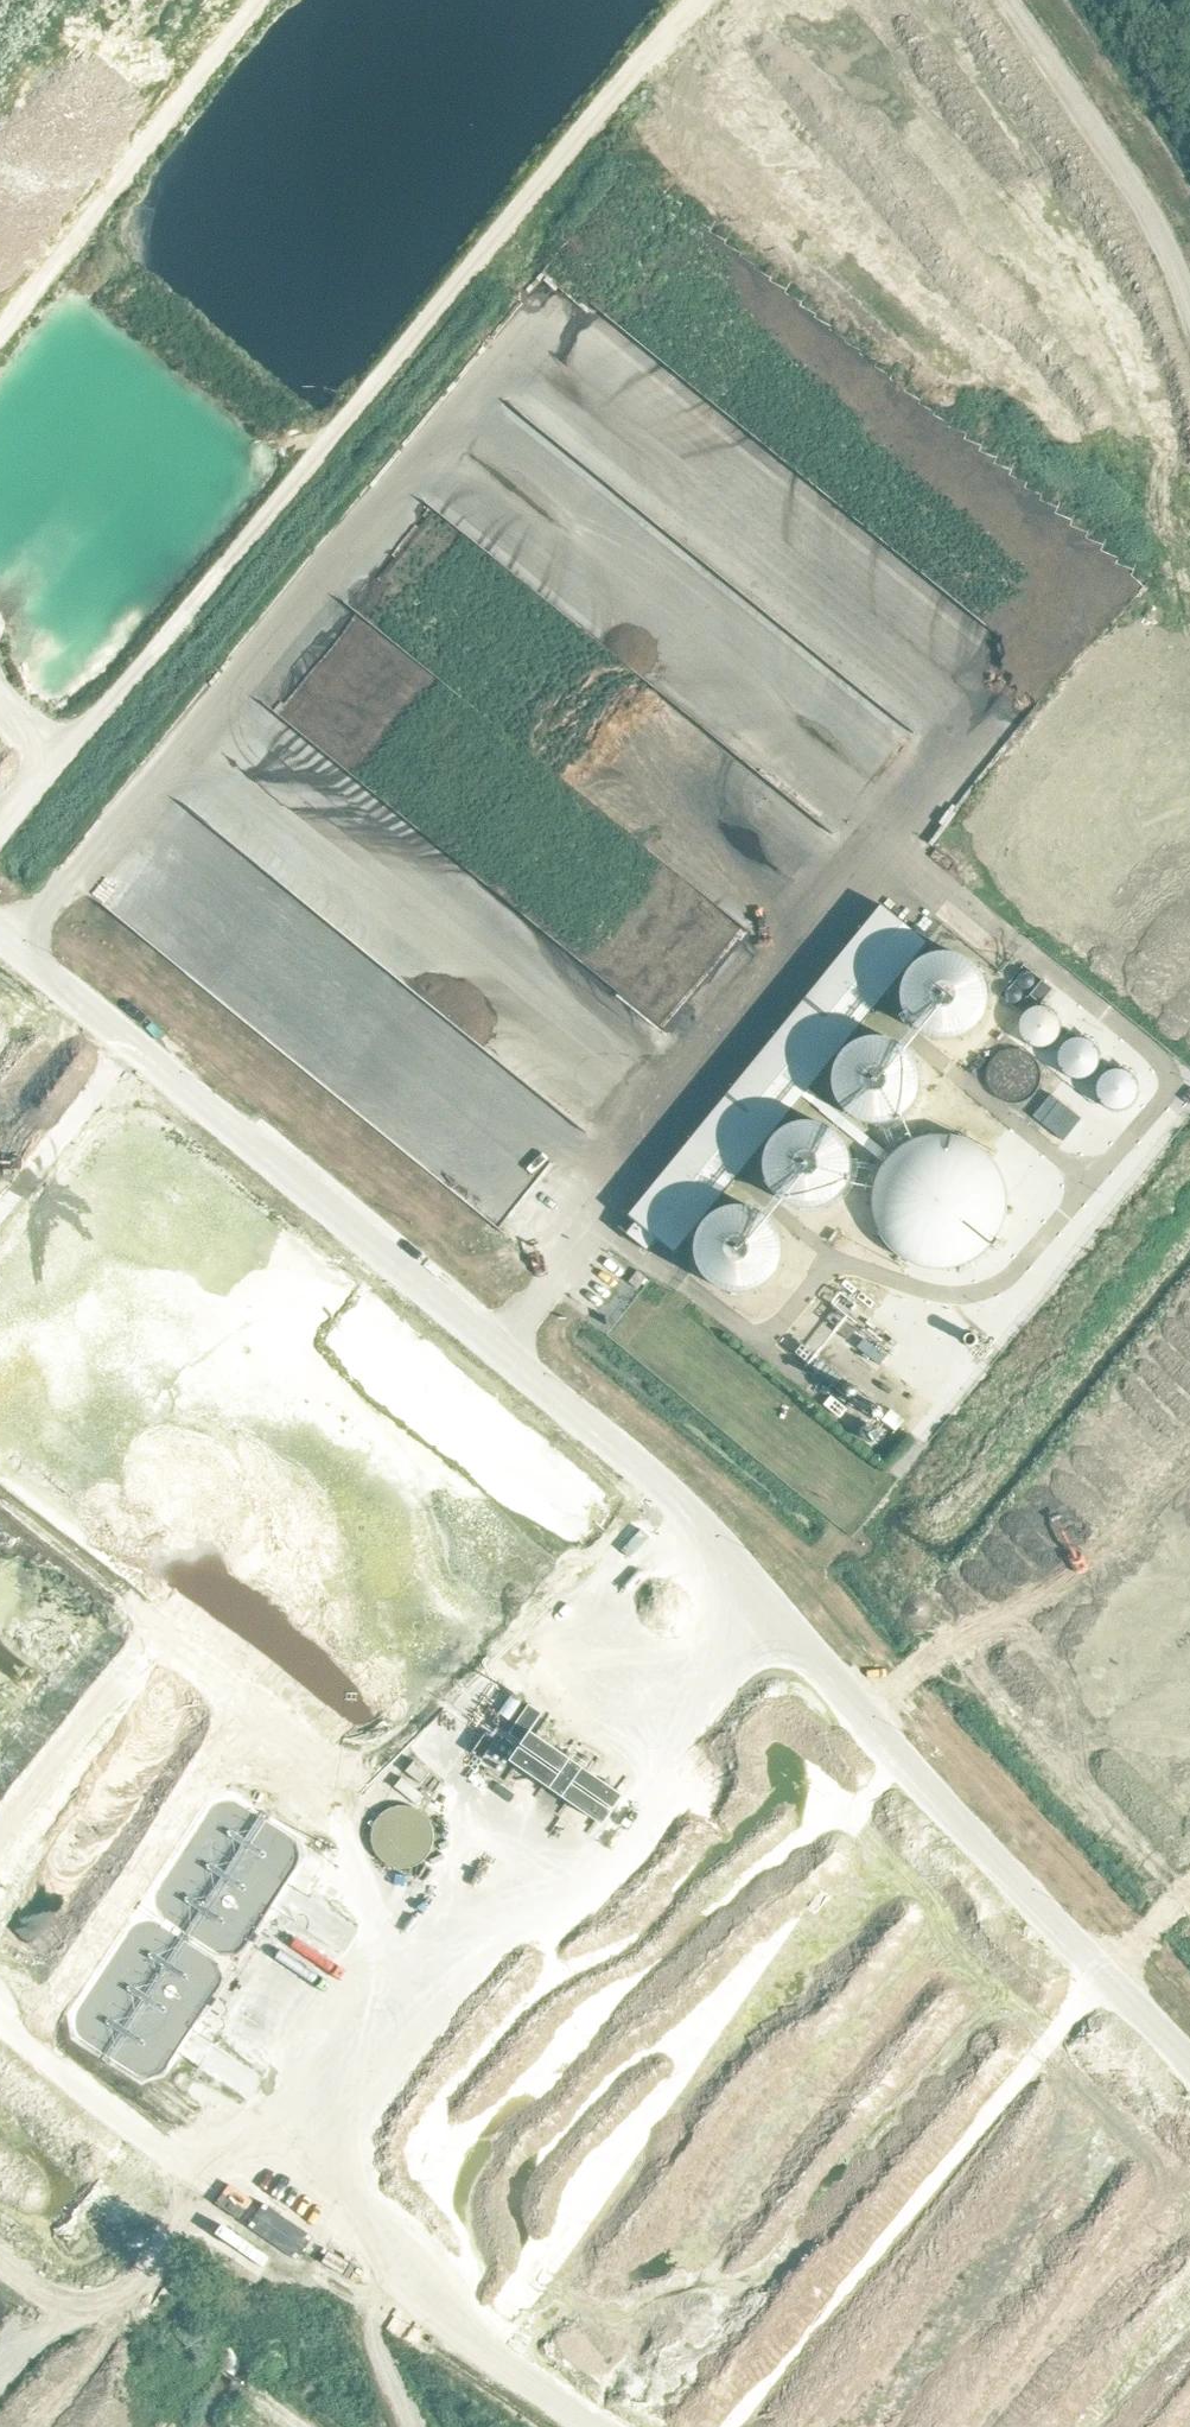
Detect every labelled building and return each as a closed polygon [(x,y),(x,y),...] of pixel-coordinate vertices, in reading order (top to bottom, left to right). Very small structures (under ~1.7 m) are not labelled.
[(928,943),(882,905),(630,1215),(638,1222),(628,1234),(648,1250),(658,1238),(676,1252),(928,943)] [(922,1033),(929,1036),(946,1041),(959,1039),(973,1032),(981,1024),(987,1013),(991,996),(988,984),(986,978),(979,968),(969,960),(957,955),(936,956),(924,961),(917,967),(908,979),(904,994),(907,1012),(915,1026),(922,1033)] [(1029,972),(1027,972),(1025,972),(1023,972),(1022,973),(1021,975),(1019,977),(1019,979),(1019,981),(1020,983),(1020,984),(1021,985),(1023,986),(1025,987),(1026,988),(1028,988),(1029,987),(1031,987),(1032,986),(1033,985),(1034,983),(1035,982),(1035,980),(1035,979),(1035,977),(1034,975),(1033,974),(1032,973),(1031,972),(1029,972)] [(1014,988),(1012,988),(1010,989),(1009,989),(1008,990),(1007,992),(1006,993),(1006,994),(1005,995),(1005,996),(1006,998),(1006,999),(1007,1001),(1008,1002),(1009,1003),(1010,1004),(1012,1004),(1014,1004),(1016,1004),(1018,1003),(1019,1002),(1020,1000),(1021,999),(1021,998),(1022,997),(1022,996),(1021,994),(1021,993),(1020,991),(1019,990),(1017,989),(1014,988)] [(1033,1007),(1026,1012),(1022,1019),(1020,1028),(1022,1036),(1027,1043),(1034,1047),(1043,1048),(1051,1046),(1057,1041),(1062,1034),(1067,1034),(1067,1028),(1063,1027),(1061,1019),(1057,1012),(1050,1007),(1041,1006),(1033,1007)] [(994,1054),(1023,1044),(1016,1020),(986,1030),(994,1054)] [(1068,1036),(1069,1040),(1063,1045),(1059,1053),(1059,1062),(1061,1069),(1067,1076),(1075,1079),(1083,1080),(1091,1077),(1097,1071),(1101,1063),(1101,1055),(1098,1047),(1092,1041),(1084,1037),(1076,1037),(1074,1033),(1068,1036)] [(874,1038),(862,1041),(851,1048),(842,1057),(837,1069),(835,1082),(837,1094),(842,1105),(850,1114),(860,1121),(871,1125),(884,1125),(896,1122),(906,1116),(914,1107),(920,1096),(922,1084),(921,1072),(917,1060),(910,1051),(899,1043),(887,1039),(874,1038)] [(1005,1094),(1053,1093),(1052,1054),(1004,1055),(1005,1094)] [(1106,1067),(1108,1071),(1102,1077),(1098,1085),(1098,1093),(1101,1101),(1106,1107),(1114,1111),(1123,1111),(1131,1108),(1137,1102),(1140,1094),(1140,1086),(1137,1078),(1131,1072),(1123,1069),(1115,1069),(1113,1064),(1106,1067)] [(1081,1138),(1096,1113),(1065,1095),(1050,1119),(1081,1138)] [(798,1123),(788,1127),(778,1135),(771,1144),(767,1155),(765,1166),(767,1179),(772,1190),(780,1200),(791,1207),(803,1211),(815,1211),(827,1208),(838,1202),(847,1192),(853,1181),(855,1169),(854,1156),(850,1145),(842,1135),(833,1127),(822,1123),(810,1121),(798,1123)] [(896,1142),(899,1147),(888,1158),(880,1171),(874,1185),(872,1200),(874,1216),(878,1230),(886,1243),(897,1254),(894,1259),(900,1264),(903,1259),(917,1266),(931,1269),(946,1270),(961,1267),(975,1261),(987,1252),(997,1241),(1004,1228),(1008,1213),(1014,1214),(1015,1206),(1009,1205),(1008,1191),(1004,1177),(997,1164),(988,1152),(976,1143),(963,1137),(948,1134),(933,1134),(919,1137),(906,1143),(902,1138),(896,1142)] [(700,1250),(702,1262),(707,1274),(716,1283),(727,1289),(739,1292),(752,1290),(763,1286),(773,1278),(780,1267),(783,1255),(783,1242),(778,1231),(771,1221),(761,1213),(750,1209),(738,1209),(726,1211),(715,1218),(707,1227),(702,1238),(700,1250)] [(534,1692),(518,1709),(531,1722),(548,1704),(534,1692)] [(437,1733),(474,1758),(493,1731),(456,1705),(437,1733)] [(601,1808),(624,1774),(557,1728),(534,1762),(601,1808)] [(475,1794),(486,1782),(445,1746),(422,1773),(425,1775),(415,1787),(438,1807),(442,1803),(450,1810),(456,1803),(440,1789),(453,1775),(475,1794)] [(389,1818),(404,1860),(445,1845),(430,1804),(389,1818)]
